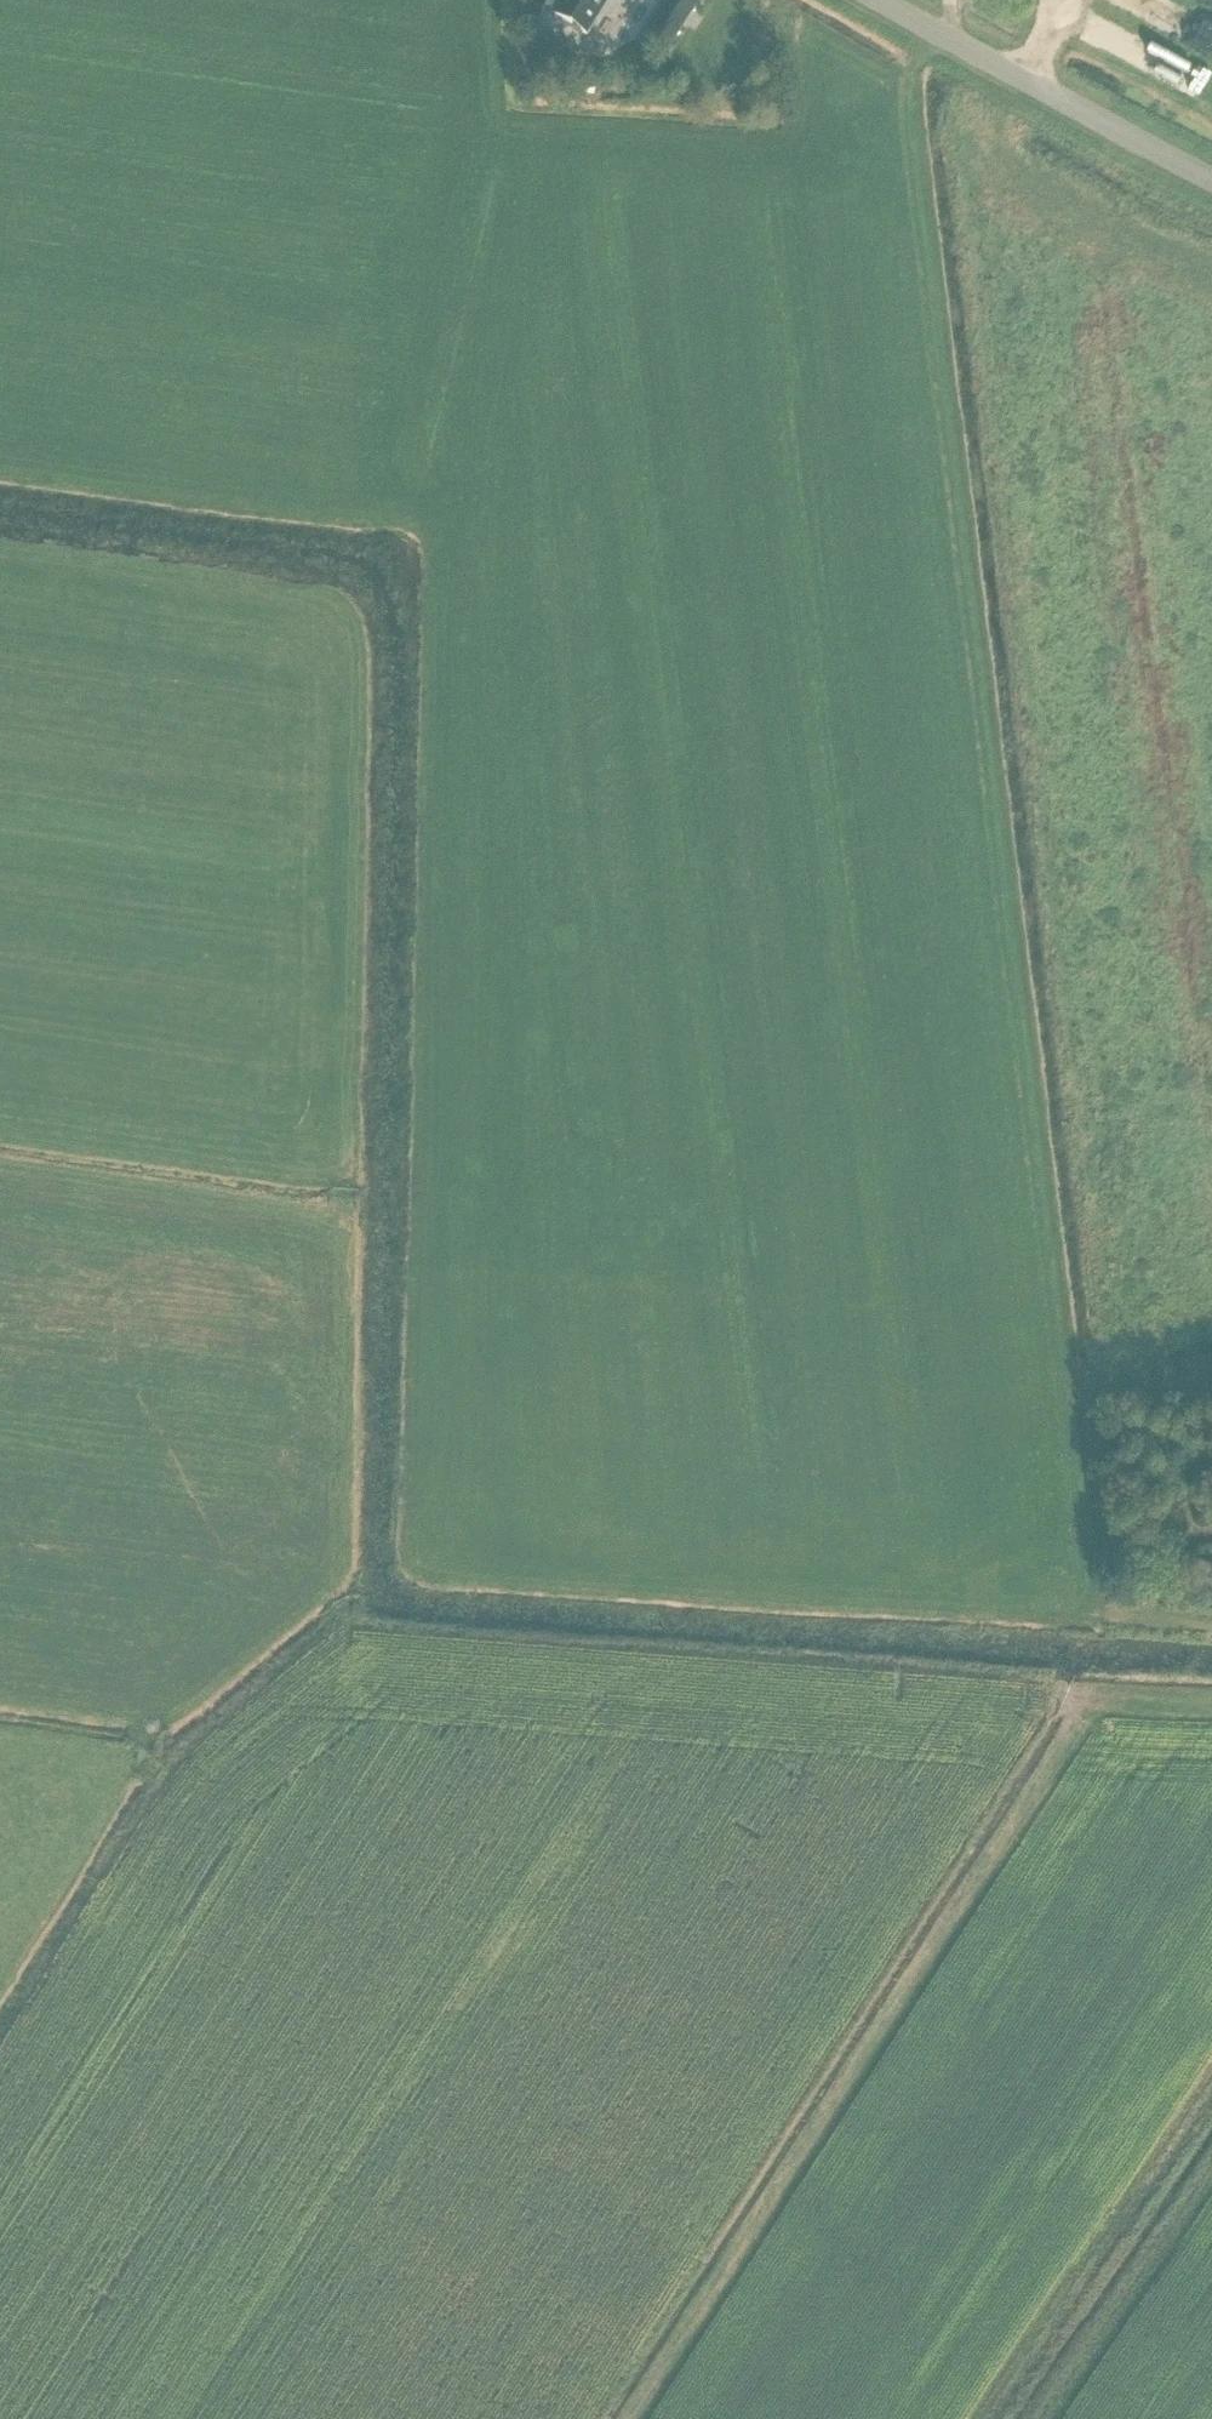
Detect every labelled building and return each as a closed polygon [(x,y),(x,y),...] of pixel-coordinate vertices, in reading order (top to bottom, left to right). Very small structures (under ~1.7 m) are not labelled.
[(556,14),(588,33),(608,0),(564,0),(556,14)] [(688,0),(666,0),(656,16),(643,36),(666,51),(679,30),(695,4),(688,0)]
